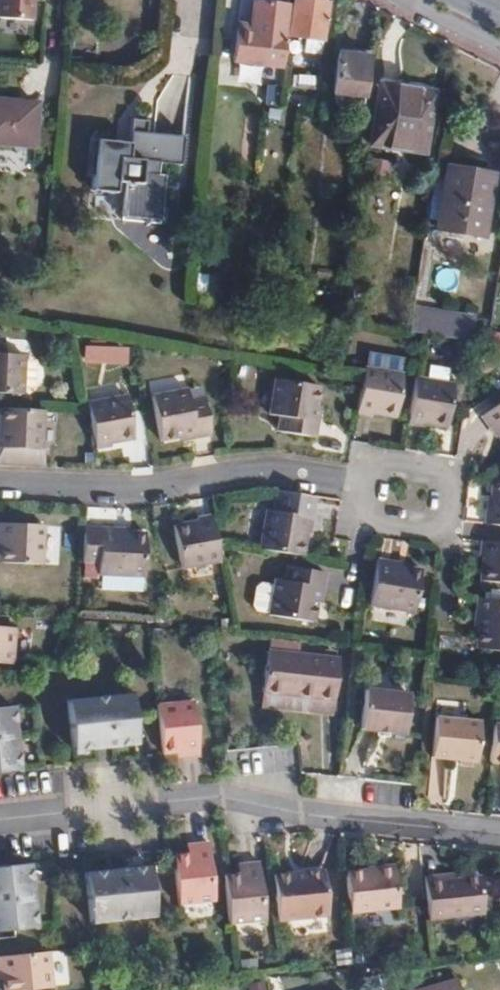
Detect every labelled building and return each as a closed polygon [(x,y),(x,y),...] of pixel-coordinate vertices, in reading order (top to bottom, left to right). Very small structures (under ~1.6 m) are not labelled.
[(35,0),(0,0),(0,22),(34,23),(35,0)] [(288,5),(243,0),(241,0),(233,67),(279,72),(288,5)] [(325,3),(302,0),(295,0),(291,35),(308,37),(306,54),(319,55),(325,3)] [(365,97),(371,49),(349,46),(348,54),(338,53),(332,93),(365,97)] [(395,102),(398,85),(381,82),(370,141),(388,144),(395,102)] [(433,91),(398,85),(395,102),(388,144),(423,151),(433,91)] [(37,106),(0,103),(0,147),(34,150),(37,106)] [(180,165),(183,137),(148,132),(148,123),(132,122),(130,142),(98,138),(92,189),(116,192),(117,181),(126,182),(122,216),(159,221),(164,174),(159,174),(160,163),(180,165)] [(479,237),(490,175),(471,172),(470,180),(446,176),(436,229),(479,237)] [(475,320),(412,310),(409,331),(472,342),(475,320)] [(497,332),(489,331),(486,348),(494,350),(497,332)] [(6,334),(0,334),(0,388),(22,390),(26,351),(4,349),(6,334)] [(81,364),(126,366),(127,349),(82,347),(81,364)] [(363,368),(355,414),(371,417),(372,414),(395,418),(404,376),(363,368)] [(314,438),(317,423),(311,422),(314,408),(318,387),(274,379),(267,415),(279,417),(276,431),(314,438)] [(447,429),(454,387),(414,379),(406,424),(422,428),(423,424),(447,429)] [(160,439),(182,436),(195,434),(196,438),(211,435),(205,398),(191,400),(190,390),(153,395),(160,439)] [(86,402),(94,448),(108,446),(108,441),(132,437),(126,396),(86,402)] [(482,414),(490,427),(495,424),(499,432),(499,402),(482,414)] [(44,464),(45,444),(40,444),(43,406),(0,403),(0,407),(0,461),(44,464)] [(311,422),(317,423),(320,409),(314,408),(311,422)] [(492,477),(490,493),(499,494),(499,478),(492,477)] [(490,493),(489,506),(485,506),(483,522),(499,524),(499,494),(490,493)] [(313,500),(274,495),(271,511),(310,517),(313,500)] [(265,511),(258,549),(300,555),(305,532),(308,532),(310,517),(271,511),(265,511)] [(219,560),(210,514),(195,516),(196,522),(172,526),(178,567),(219,560)] [(45,525),(0,522),(0,536),(1,536),(0,547),(0,561),(42,565),(45,525)] [(116,526),(84,524),(83,561),(99,562),(99,574),(143,576),(145,532),(115,530),(116,526)] [(480,543),(478,559),(483,560),(480,584),(499,586),(499,545),(480,543)] [(375,558),(368,603),(413,607),(419,569),(390,564),(390,560),(375,558)] [(275,580),(269,615),(313,622),(317,598),(319,588),(323,588),(325,573),(287,567),(286,581),(275,580)] [(474,613),(479,614),(499,616),(499,601),(476,598),(474,613)] [(477,630),(475,651),(499,654),(499,616),(479,614),(477,630)] [(11,664),(14,628),(0,628),(0,663),(11,664)] [(266,652),(262,692),(333,698),(337,658),(266,652)] [(405,731),(408,691),(363,687),(359,727),(405,731)] [(333,698),(262,692),(260,706),(332,713),(333,698)] [(135,744),(130,693),(66,699),(71,749),(135,744)] [(156,703),(162,752),(182,751),(182,756),(198,754),(193,699),(156,703)] [(17,770),(10,705),(0,706),(0,771),(17,770)] [(479,760),(483,721),(439,716),(435,755),(479,760)] [(495,724),(490,763),(499,764),(499,725),(495,724)] [(430,760),(428,800),(453,801),(455,761),(430,760)] [(171,856),(177,905),(212,901),(205,841),(190,843),(191,854),(171,856)] [(223,874),(228,924),(265,920),(258,861),(242,863),(243,872),(223,874)] [(27,863),(2,866),(0,866),(0,931),(32,928),(27,863)] [(152,918),(148,867),(82,873),(86,923),(152,918)] [(347,873),(351,912),(399,907),(395,868),(347,873)] [(274,874),(278,919),(327,915),(323,870),(274,874)] [(443,880),(459,877),(458,870),(442,872),(443,880)] [(426,874),(432,914),(433,917),(489,912),(483,874),(459,877),(443,880),(442,872),(426,874)] [(48,950),(0,955),(0,975),(1,989),(4,989),(51,985),(48,950)] [(458,979),(413,988),(413,989),(460,989),(458,979)]
